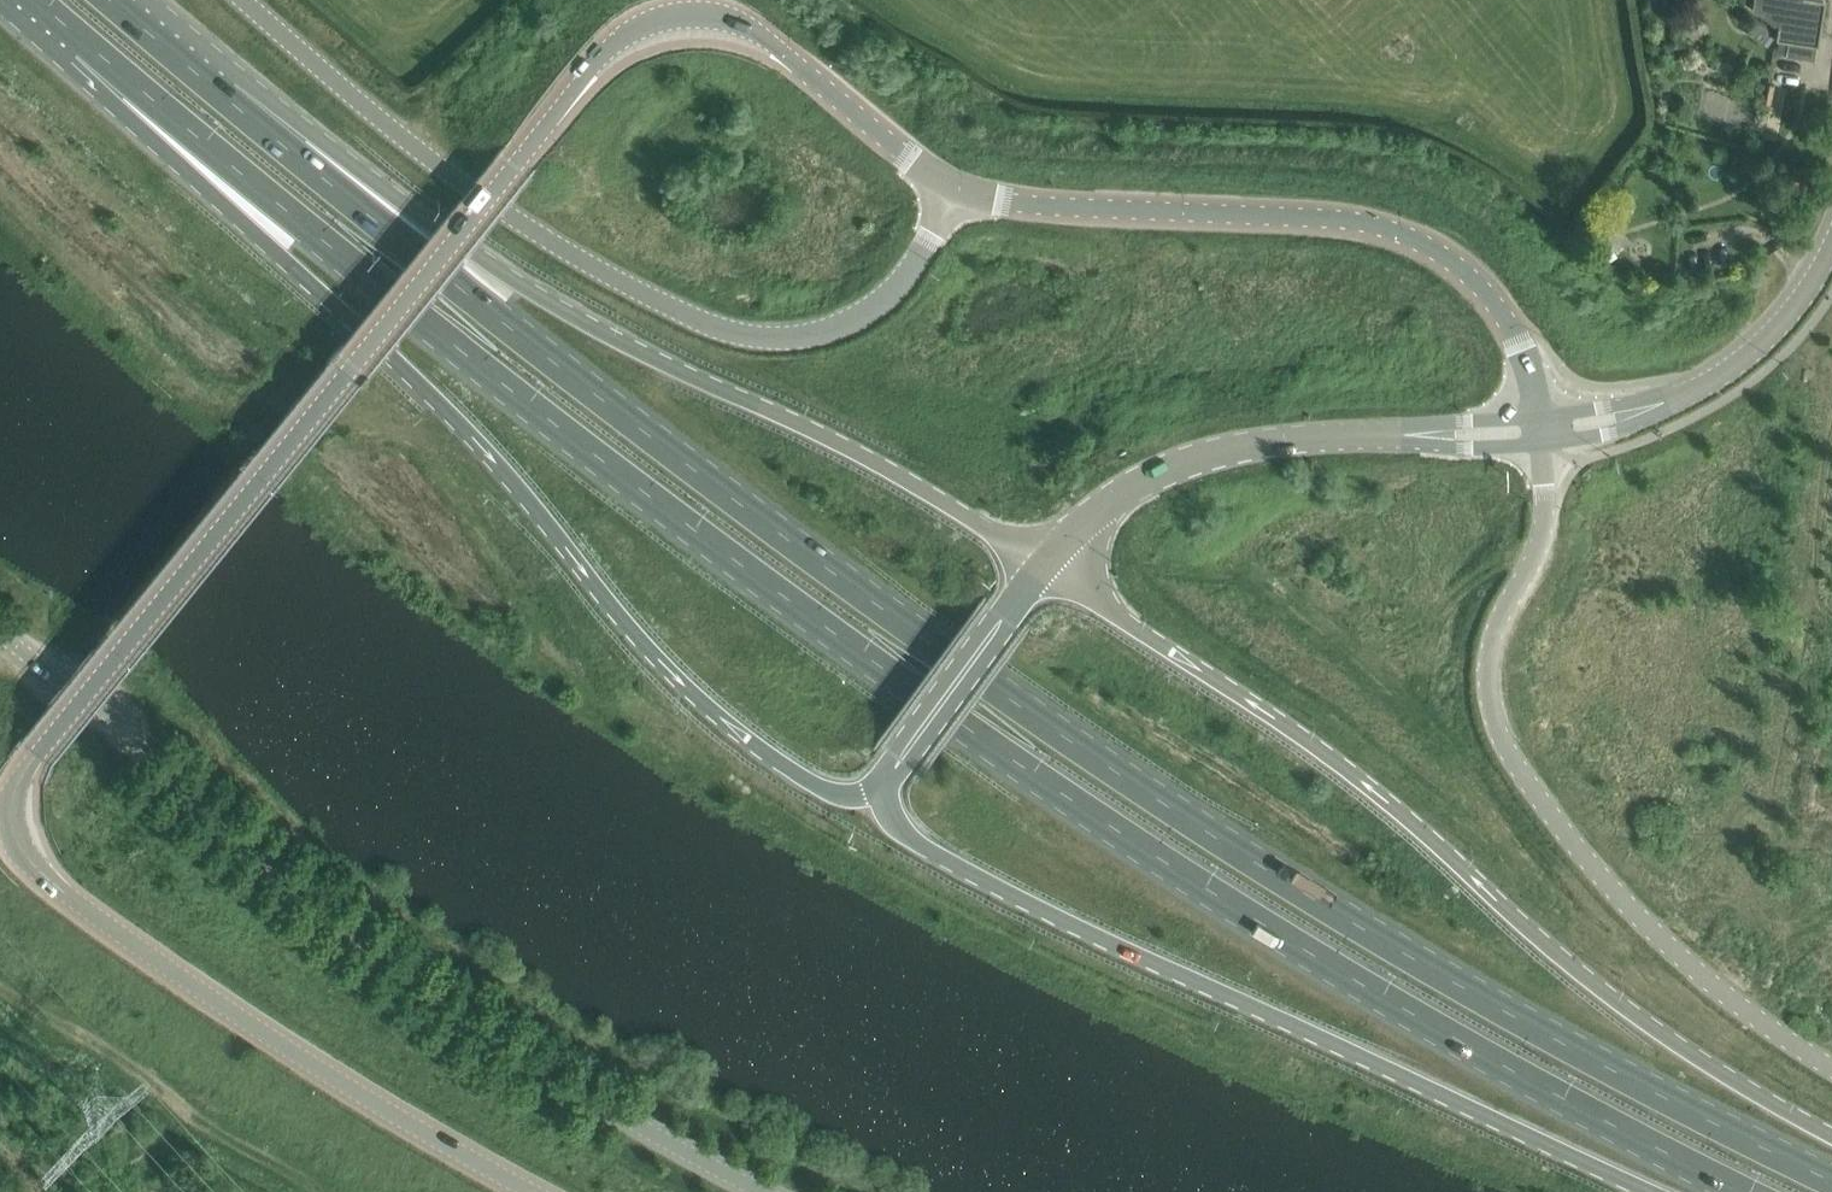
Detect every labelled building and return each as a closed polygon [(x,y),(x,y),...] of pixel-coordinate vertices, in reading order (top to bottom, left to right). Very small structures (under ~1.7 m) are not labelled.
[(1786,55),(1814,59),(1817,45),(1818,45),(1825,0),(1753,0),(1752,8),(1778,27),(1776,38),(1788,40),(1786,55)]
